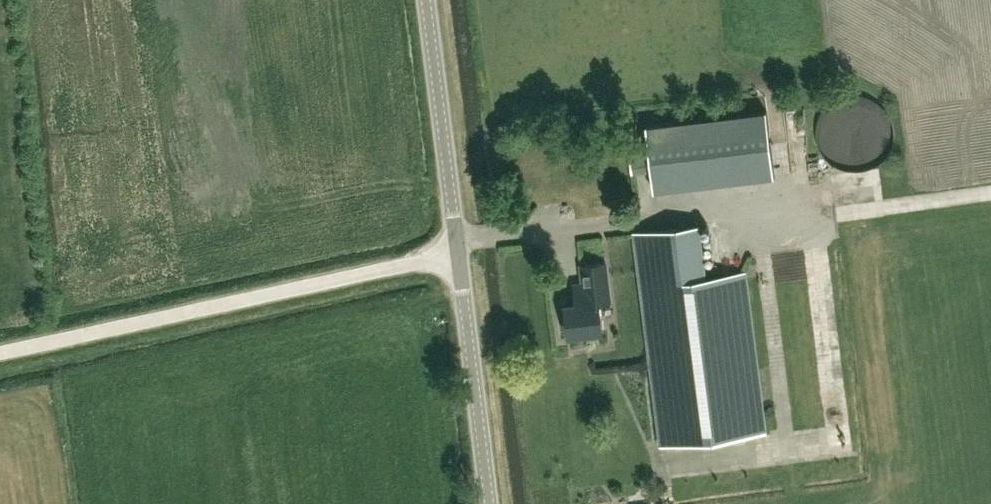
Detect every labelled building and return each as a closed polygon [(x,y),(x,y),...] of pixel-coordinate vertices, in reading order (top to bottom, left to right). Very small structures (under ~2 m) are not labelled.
[(903,154),(889,106),(876,109),(871,91),(838,101),(841,114),(821,119),(837,173),(903,154)] [(646,126),(647,133),(627,135),(632,172),(651,169),(654,191),(774,176),(766,111),(646,126)] [(644,284),(649,284),(648,278),(659,277),(653,230),(637,232),(644,284)] [(569,334),(587,332),(587,337),(601,335),(600,330),(603,330),(599,300),(610,299),(605,261),(582,264),(584,281),(586,281),(588,302),(565,305),(569,334)] [(764,416),(751,284),(726,286),(725,281),(691,285),(701,389),(714,388),(717,420),(764,416)]
